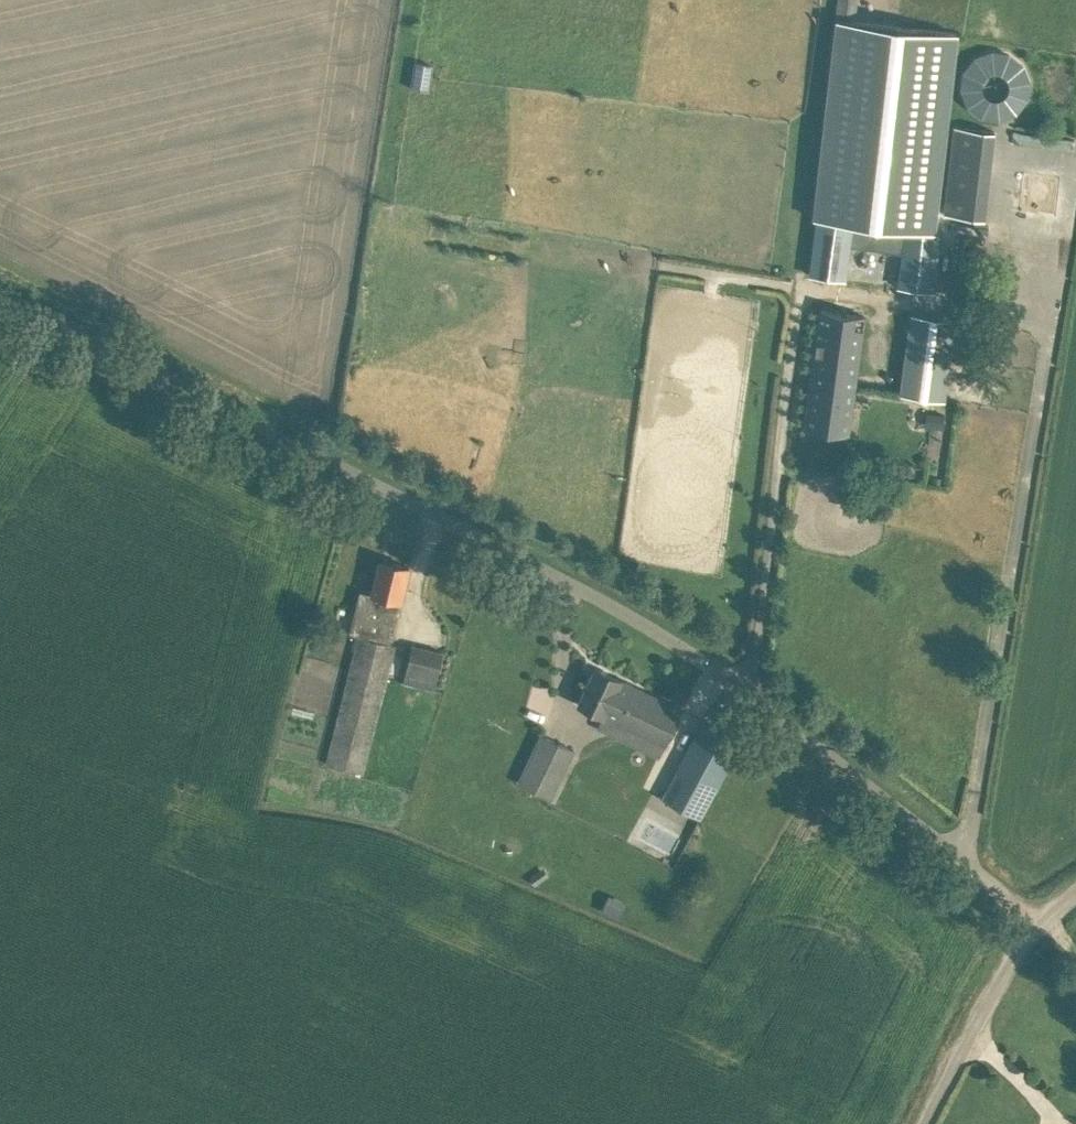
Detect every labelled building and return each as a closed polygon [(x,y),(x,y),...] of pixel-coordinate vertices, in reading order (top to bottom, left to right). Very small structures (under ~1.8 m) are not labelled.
[(856,0),(837,0),(836,10),(856,11),(856,0)] [(832,21),(803,217),(840,223),(888,230),(925,236),(954,39),(832,21)] [(964,51),(964,114),(1027,113),(1027,51),(964,51)] [(951,122),(943,212),(986,216),(994,126),(951,122)] [(803,217),(795,270),(832,275),(840,223),(803,217)] [(888,230),(880,282),(917,288),(925,236),(888,230)] [(808,398),(805,426),(848,432),(852,404),(864,315),(821,309),(808,398)] [(912,313),(901,392),(944,398),(955,319),(912,313)] [(380,558),(372,592),(400,599),(403,586),(408,565),(380,558)] [(360,634),(328,762),(363,771),(394,643),(390,642),(395,620),(355,611),(349,632),(360,634)] [(404,682),(433,688),(442,650),(413,643),(404,682)] [(577,701),(665,742),(681,707),(594,665),(577,701)] [(661,796),(700,817),(742,739),(703,718),(661,796)] [(519,781),(551,796),(574,749),(542,733),(519,781)]
